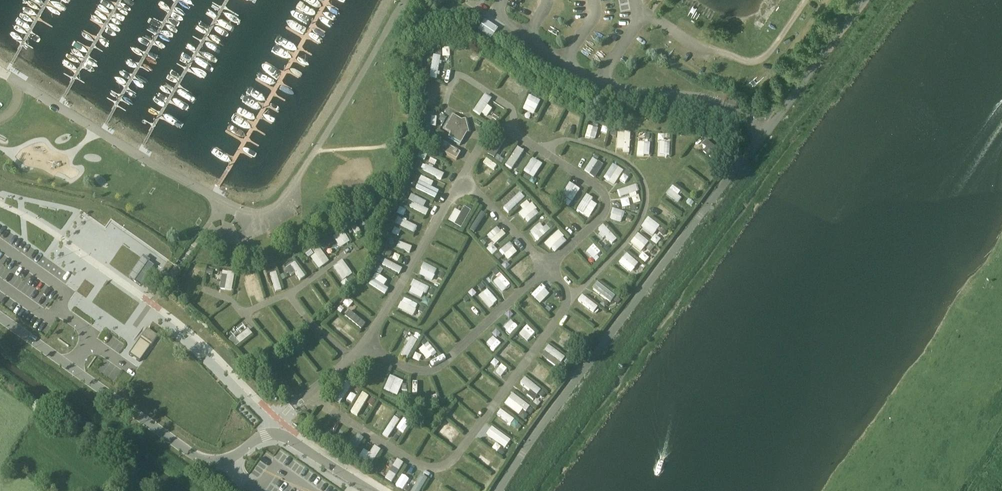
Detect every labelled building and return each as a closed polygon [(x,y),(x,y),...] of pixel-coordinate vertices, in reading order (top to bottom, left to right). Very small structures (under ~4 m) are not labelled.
[(483,21),(477,33),(492,40),(498,28),(483,21)] [(454,73),(461,71),(457,48),(442,51),(443,59),(450,57),(454,73)] [(432,57),(429,80),(437,81),(439,57),(432,57)] [(480,66),(500,81),(505,74),(485,60),(480,66)] [(517,95),(522,89),(508,77),(503,83),(517,95)] [(485,79),(482,83),(490,88),(493,84),(485,79)] [(434,88),(426,87),(426,108),(434,108),(434,88)] [(457,87),(452,94),(457,97),(461,90),(457,87)] [(476,91),(465,106),(471,111),(482,96),(476,91)] [(474,114),(486,120),(492,110),(488,108),(492,100),(484,96),(474,114)] [(522,113),(534,117),(540,102),(528,97),(522,113)] [(544,111),(537,124),(544,128),(551,115),(544,111)] [(566,112),(556,132),(563,136),(573,116),(566,112)] [(426,114),(422,137),(428,137),(432,115),(426,114)] [(460,123),(450,117),(442,131),(450,136),(447,141),(458,148),(465,136),(470,135),(466,121),(460,123)] [(591,142),(597,126),(589,123),(584,140),(591,142)] [(629,153),(630,133),(617,133),(617,153),(629,153)] [(637,158),(649,158),(650,144),(637,143),(637,158)] [(705,143),(700,152),(715,159),(719,150),(705,143)] [(443,144),(438,152),(455,162),(460,154),(443,144)] [(669,144),(658,144),(658,157),(669,158),(669,144)] [(561,158),(571,164),(578,152),(568,146),(561,158)] [(514,173),(524,152),(515,148),(506,169),(514,173)] [(496,158),(503,162),(508,154),(501,150),(496,158)] [(696,155),(690,163),(704,174),(710,167),(696,155)] [(532,180),(542,165),(533,159),(523,173),(532,180)] [(592,159),(584,173),(595,179),(603,166),(592,159)] [(485,160),(478,170),(490,178),(497,168),(485,160)] [(614,187),(623,172),(613,165),(603,180),(614,187)] [(425,167),(422,173),(441,182),(444,176),(425,167)] [(547,196),(561,176),(554,171),(540,190),(547,196)] [(415,191),(436,200),(439,192),(431,189),(433,183),(420,178),(415,191)] [(503,184),(489,195),(493,200),(507,189),(503,184)] [(569,184),(560,204),(569,209),(579,189),(569,184)] [(630,197),(632,206),(641,204),(636,187),(617,193),(619,200),(630,197)] [(677,206),(683,198),(671,188),(665,196),(677,206)] [(508,215),(524,200),(520,194),(503,210),(508,215)] [(408,202),(412,205),(410,210),(426,218),(429,212),(423,209),(426,203),(411,195),(408,202)] [(575,212),(588,220),(597,206),(591,203),(593,200),(586,196),(575,212)] [(526,225),(539,215),(529,203),(516,213),(526,225)] [(670,222),(675,216),(661,204),(656,210),(670,222)] [(403,218),(406,212),(399,209),(396,215),(403,218)] [(454,212),(447,224),(460,231),(470,214),(463,210),(460,216),(454,212)] [(609,221),(621,224),(624,213),(611,211),(609,221)] [(578,231),(583,226),(569,212),(564,217),(578,231)] [(481,231),(486,221),(477,216),(472,226),(481,231)] [(415,235),(418,228),(396,219),(393,226),(415,235)] [(652,238),(659,228),(648,219),(640,229),(652,238)] [(538,243),(553,228),(549,224),(544,229),(539,224),(529,235),(538,243)] [(604,227),(598,233),(611,247),(617,241),(604,227)] [(494,246),(505,236),(497,228),(486,238),(494,246)] [(460,246),(463,240),(446,231),(443,237),(460,246)] [(554,255),(567,242),(558,232),(545,245),(554,255)] [(343,234),(333,240),(339,250),(349,244),(343,234)] [(637,235),(629,244),(640,253),(648,244),(637,235)] [(597,261),(603,256),(588,240),(582,245),(597,261)] [(396,249),(409,254),(412,249),(398,244),(396,249)] [(499,253),(507,262),(517,253),(509,244),(499,253)] [(439,263),(444,252),(430,245),(424,256),(439,263)] [(318,249),(306,256),(317,273),(329,265),(318,249)] [(566,260),(575,270),(583,262),(574,253),(566,260)] [(630,275),(638,265),(626,255),(618,264),(630,275)] [(645,264),(648,259),(641,255),(638,260),(645,264)] [(354,276),(364,269),(354,256),(345,263),(354,276)] [(384,261),(381,267),(399,276),(402,270),(384,261)] [(517,276),(527,271),(522,261),(512,267),(517,276)] [(141,262),(128,280),(139,289),(153,270),(141,262)] [(332,270),(342,284),(352,277),(342,263),(332,270)] [(289,279),(295,276),(299,284),(304,281),(296,265),(285,271),(289,279)] [(423,265),(418,277),(432,283),(437,271),(423,265)] [(275,295),(281,294),(274,269),(268,271),(275,295)] [(612,269),(605,277),(614,285),(621,277),(612,269)] [(232,294),(234,276),(221,274),(219,292),(232,294)] [(256,305),(263,303),(255,275),(244,278),(250,299),(254,298),(256,305)] [(315,282),(326,296),(335,289),(325,275),(315,282)] [(383,288),(387,282),(375,275),(368,287),(385,296),(388,291),(383,288)] [(502,294),(510,287),(501,276),(493,283),(502,294)] [(423,301),(428,289),(412,282),(407,294),(423,301)] [(597,284),(592,291),(610,305),(615,298),(597,284)] [(550,312),(560,302),(543,286),(533,296),(550,312)] [(310,289),(304,293),(317,313),(324,309),(310,289)] [(489,310),(497,303),(486,291),(478,298),(489,310)] [(355,302),(374,317),(379,310),(361,296),(355,302)] [(582,296),(577,302),(582,306),(579,310),(588,318),(597,308),(582,296)] [(539,322),(545,316),(528,299),(522,305),(539,322)] [(402,300),(397,312),(418,320),(420,315),(415,313),(418,306),(402,300)] [(206,321),(222,308),(218,302),(201,315),(206,321)] [(287,304),(277,312),(286,324),(296,315),(287,304)] [(464,311),(472,320),(480,313),(472,304),(464,311)] [(506,320),(513,327),(520,321),(513,313),(506,320)] [(364,327),(348,315),(345,319),(360,332),(364,327)] [(571,315),(566,322),(585,335),(590,328),(571,315)] [(236,322),(232,317),(215,332),(220,337),(236,322)] [(467,332),(454,317),(448,322),(462,337),(467,332)] [(260,320),(254,324),(265,339),(271,334),(271,333),(275,330),(267,318),(262,322),(260,320)] [(241,323),(223,337),(234,351),(251,338),(241,323)] [(387,325),(382,335),(393,341),(398,331),(387,325)] [(495,346),(504,337),(494,326),(485,335),(495,346)] [(526,327),(518,335),(527,344),(535,335),(526,327)] [(452,344),(437,328),(432,332),(446,349),(452,344)] [(350,347),(354,342),(341,331),(337,336),(350,347)] [(146,332),(128,358),(139,365),(156,339),(146,332)] [(556,350),(560,354),(566,348),(572,353),(578,346),(563,333),(559,338),(563,342),(556,350)] [(262,340),(248,352),(255,359),(268,347),(262,340)] [(478,359),(486,352),(478,343),(470,351),(478,359)] [(520,361),(524,356),(509,343),(496,358),(502,363),(510,353),(520,361)] [(418,351),(427,362),(436,355),(427,344),(418,351)] [(559,370),(566,361),(548,347),(541,357),(559,370)] [(413,361),(419,363),(421,357),(415,355),(413,361)] [(465,376),(473,368),(464,358),(456,366),(465,376)] [(291,361),(286,367),(303,382),(308,377),(291,361)] [(282,363),(276,365),(281,376),(287,373),(282,363)] [(532,374),(542,381),(549,372),(539,365),(532,374)] [(372,366),(366,389),(373,391),(380,368),(372,366)] [(495,375),(502,379),(507,370),(500,366),(495,375)] [(449,369),(442,375),(457,392),(463,387),(449,369)] [(288,396),(292,391),(278,376),(273,380),(288,396)] [(398,398),(402,382),(389,378),(384,393),(398,398)] [(487,380),(479,389),(490,397),(497,388),(487,380)] [(537,397),(541,391),(524,380),(520,386),(537,397)] [(339,406),(352,388),(344,383),(332,401),(339,406)] [(444,385),(436,388),(440,400),(448,397),(444,385)] [(432,387),(425,390),(428,398),(435,395),(432,387)] [(362,394),(350,414),(357,418),(368,398),(362,394)] [(456,400),(473,414),(478,408),(461,394),(456,400)] [(350,395),(347,403),(352,405),(355,398),(350,395)] [(526,414),(530,409),(512,395),(504,406),(518,417),(523,411),(526,414)] [(466,429),(474,420),(458,407),(452,413),(460,419),(458,422),(466,429)] [(374,428),(381,432),(393,413),(386,409),(374,428)] [(500,411),(496,417),(510,428),(515,422),(500,411)] [(384,436),(389,439),(398,422),(393,419),(384,436)] [(404,435),(410,424),(402,420),(396,431),(404,435)] [(444,435),(451,442),(458,434),(451,427),(444,435)] [(408,450),(418,434),(411,429),(401,445),(408,450)] [(338,430),(331,442),(337,445),(344,433),(338,430)] [(491,430),(486,437),(505,450),(510,443),(491,430)] [(353,456),(364,441),(356,436),(346,452),(353,456)] [(436,443),(430,454),(443,461),(450,451),(436,443)] [(358,460),(371,468),(381,452),(374,448),(370,455),(363,451),(358,460)] [(391,486),(403,466),(391,459),(386,467),(391,470),(384,482),(391,486)] [(463,481),(459,478),(452,490),(476,490),(462,482),(463,481)] [(441,489),(430,483),(425,490),(439,490),(441,489)]
